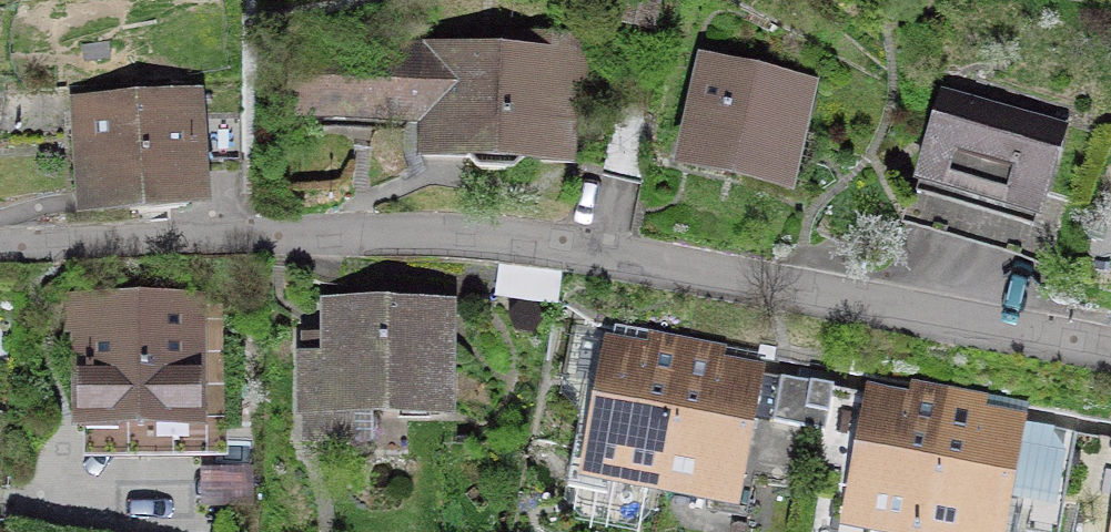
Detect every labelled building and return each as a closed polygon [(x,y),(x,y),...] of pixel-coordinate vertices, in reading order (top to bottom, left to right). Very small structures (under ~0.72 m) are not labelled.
[(424,175),(580,178),(582,58),(286,52),(284,132),(425,135),(424,175)] [(823,92),(703,68),(680,183),(800,207),(823,92)] [(242,162),(241,100),(205,101),(207,162),(242,162)] [(624,103),(605,172),(638,181),(656,111),(624,103)] [(193,104),(74,114),(82,214),(202,204),(193,104)] [(1051,237),(1079,143),(950,104),(921,198),(1051,237)] [(191,303),(82,303),(81,423),(190,424),(191,303)] [(453,310),(323,311),(323,367),(299,367),(300,434),(454,433),(453,310)] [(659,501),(686,364),(609,349),(582,486),(659,501)] [(686,364),(659,501),(740,517),(767,379),(686,364)] [(946,412),(870,398),(846,531),(925,531),(946,412)] [(925,531),(1008,531),(1027,426),(946,412),(925,531)]
